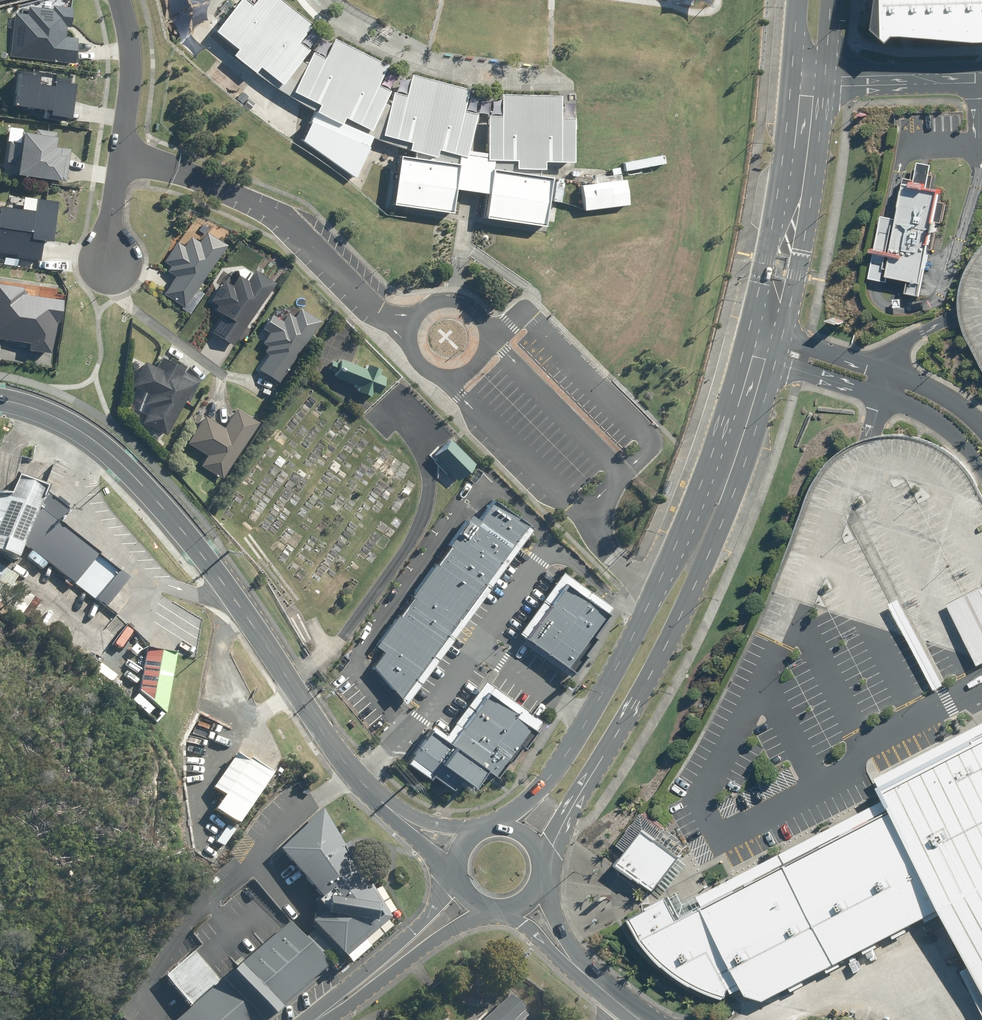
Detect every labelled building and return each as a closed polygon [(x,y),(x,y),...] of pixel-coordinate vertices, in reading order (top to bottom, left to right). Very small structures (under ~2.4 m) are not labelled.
[(235,53),(246,64),(259,74),(272,83),(285,92),(299,100),(313,108),(301,144),(354,178),(371,135),(386,140),(402,144),(417,149),(416,156),(402,154),(395,202),(454,210),(458,186),(491,191),(487,215),(548,225),(555,176),(541,174),(541,167),(547,167),(547,159),(576,159),(576,115),(561,115),(561,93),(502,94),(502,114),(490,115),(489,119),(479,117),(479,113),(466,109),(471,89),(412,74),(407,94),(395,91),(391,104),(385,101),(391,89),(380,83),(389,65),(335,37),(325,56),(314,50),(308,63),(304,61),(302,59),(310,48),(300,41),(314,23),(284,0),(257,0),(254,4),(250,0),(240,0),(217,30),(239,47),(235,53)] [(220,8),(226,14),(234,5),(228,0),(227,0),(220,8)] [(883,25),(896,37),(903,30),(981,37),(981,0),(886,0),(883,25)] [(28,15),(14,14),(10,58),(75,63),(77,39),(65,38),(66,27),(70,28),(72,7),(53,5),(53,9),(28,7),(28,15)] [(203,47),(189,33),(180,43),(194,56),(203,47)] [(49,76),(16,72),(12,107),(30,109),(29,117),(43,118),(44,110),(49,111),(49,115),(71,118),(74,83),(49,80),(49,76)] [(34,135),(22,134),(17,176),(67,182),(72,149),(55,147),(57,132),(35,129),(34,135)] [(922,291),(949,181),(908,171),(882,281),(922,291)] [(583,184),(586,209),(632,203),(628,177),(583,184)] [(557,180),(554,200),(562,201),(565,181),(557,180)] [(7,200),(7,207),(0,206),(0,257),(39,261),(41,239),(54,241),(59,201),(21,197),(20,202),(7,200)] [(189,221),(164,262),(169,265),(166,270),(175,276),(164,294),(185,307),(225,244),(189,221)] [(253,272),(245,267),(229,267),(207,302),(222,312),(210,330),(234,345),(274,282),(255,270),(253,272)] [(52,353),(56,322),(61,322),(64,300),(24,295),(25,287),(0,284),(0,338),(31,343),(30,350),(52,353)] [(320,319),(297,304),(276,310),(258,338),(268,345),(264,351),(267,353),(258,368),(281,382),(320,319)] [(157,367),(145,361),(132,387),(148,394),(144,403),(150,406),(142,422),(168,435),(186,398),(190,400),(200,379),(184,371),(187,364),(164,353),(157,367)] [(361,385),(359,389),(372,394),(374,390),(380,392),(386,375),(380,372),(382,367),(369,363),(367,368),(342,358),(341,363),(333,360),(330,368),(338,372),(336,376),(361,385)] [(225,427),(205,415),(187,442),(207,455),(200,467),(222,481),(260,422),(238,407),(225,427)] [(455,457),(435,434),(422,445),(441,469),(455,457)] [(68,578),(65,581),(72,587),(75,583),(106,608),(130,579),(61,524),(71,512),(46,492),(48,487),(19,476),(11,494),(0,495),(0,550),(19,558),(25,544),(68,578)] [(668,479),(664,491),(669,493),(673,481),(668,479)] [(489,496),(377,645),(385,652),(373,668),(407,703),(536,531),(489,496)] [(3,600),(10,589),(0,582),(0,598),(3,600)] [(529,631),(572,663),(608,614),(566,582),(529,631)] [(949,604),(981,667),(981,666),(981,587),(949,604)] [(892,600),(935,686),(945,681),(901,595),(892,600)] [(148,648),(140,691),(167,714),(178,653),(148,648)] [(433,728),(412,759),(481,804),(538,719),(485,684),(449,738),(433,728)] [(146,700),(141,705),(149,713),(154,708),(146,700)] [(884,786),(892,801),(693,898),(684,892),(639,916),(647,939),(687,979),(738,996),(770,994),(799,979),(833,962),(872,941),(900,927),(932,911),(939,907),(945,904),(976,960),(981,972),(981,736),(884,786)] [(215,787),(226,795),(217,809),(240,824),(274,773),(252,758),(250,761),(238,753),(215,787)] [(372,897),(311,808),(273,834),(333,923),(372,897)] [(683,855),(645,827),(622,860),(660,887),(683,855)] [(162,1017),(164,1019),(234,1019),(314,955),(283,918),(162,1017)] [(528,1016),(524,1011),(526,1010),(511,995),(485,1019),(524,1019),(528,1016)] [(435,1015),(440,1019),(441,1019),(446,1015),(441,1009),(435,1015)]
